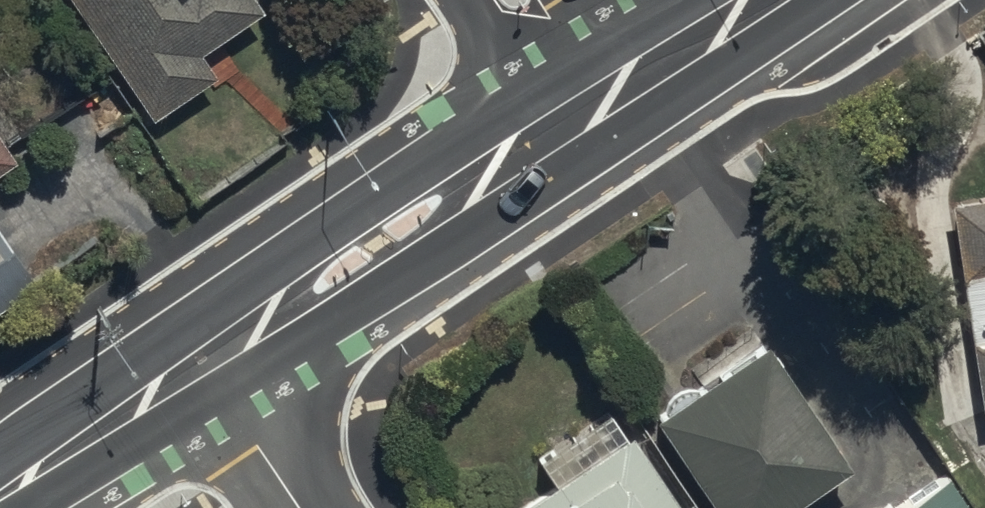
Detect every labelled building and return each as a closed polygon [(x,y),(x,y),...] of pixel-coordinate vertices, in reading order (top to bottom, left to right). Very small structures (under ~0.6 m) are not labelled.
[(154,111),(218,66),(203,45),(264,2),(263,0),(76,0),(154,111)] [(0,131),(0,163),(15,153),(0,131)] [(951,195),(982,411),(984,411),(984,190),(951,195)] [(0,226),(0,301),(34,279),(0,226)] [(658,414),(727,507),(793,507),(855,463),(762,337),(658,414)] [(552,479),(509,507),(685,507),(630,426),(619,434),(604,412),(537,457),(552,479)] [(894,507),(976,507),(952,470),(894,507)]
